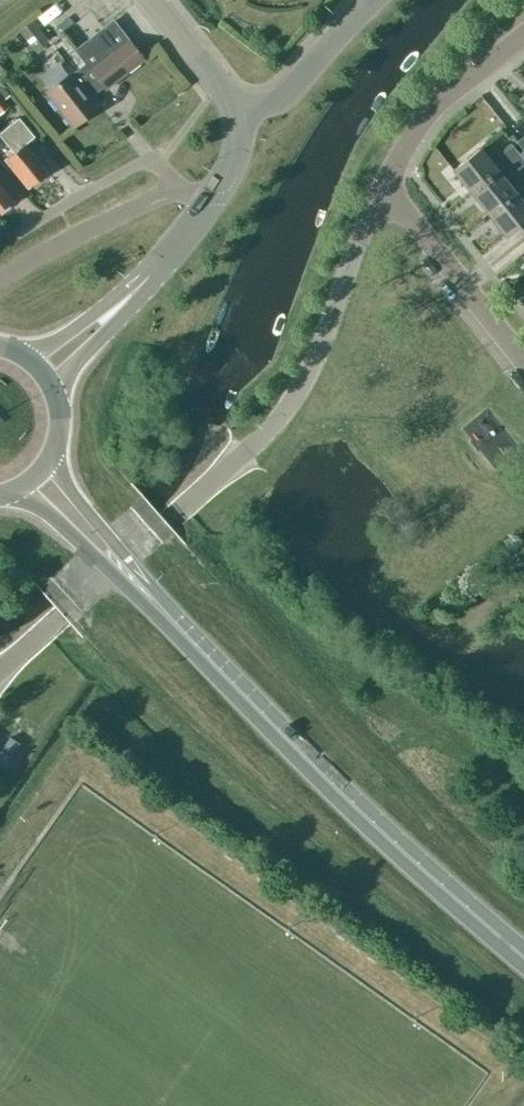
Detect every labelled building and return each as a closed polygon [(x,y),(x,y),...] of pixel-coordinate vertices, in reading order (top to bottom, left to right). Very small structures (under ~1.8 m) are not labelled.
[(62,6),(18,42),(34,61),(78,25),(62,6)] [(129,39),(114,20),(76,49),(86,63),(72,74),(70,72),(46,91),(73,127),(98,108),(89,96),(103,85),(105,89),(144,59),(129,39)] [(9,106),(3,99),(10,94),(0,82),(0,113),(9,106)] [(34,136),(19,117),(0,132),(0,135),(14,152),(6,159),(29,186),(46,172),(24,145),(34,136)] [(516,142),(523,152),(523,136),(516,142)] [(452,170),(470,192),(518,154),(512,146),(498,157),(499,160),(493,164),(480,147),(452,170)] [(470,192),(488,214),(516,192),(503,176),(508,171),(512,174),(523,164),(523,161),(518,154),(470,192)] [(12,200),(0,186),(0,210),(12,200)] [(516,192),(488,214),(506,235),(519,225),(523,231),(523,202),(520,197),(523,194),(523,186),(516,192)]
